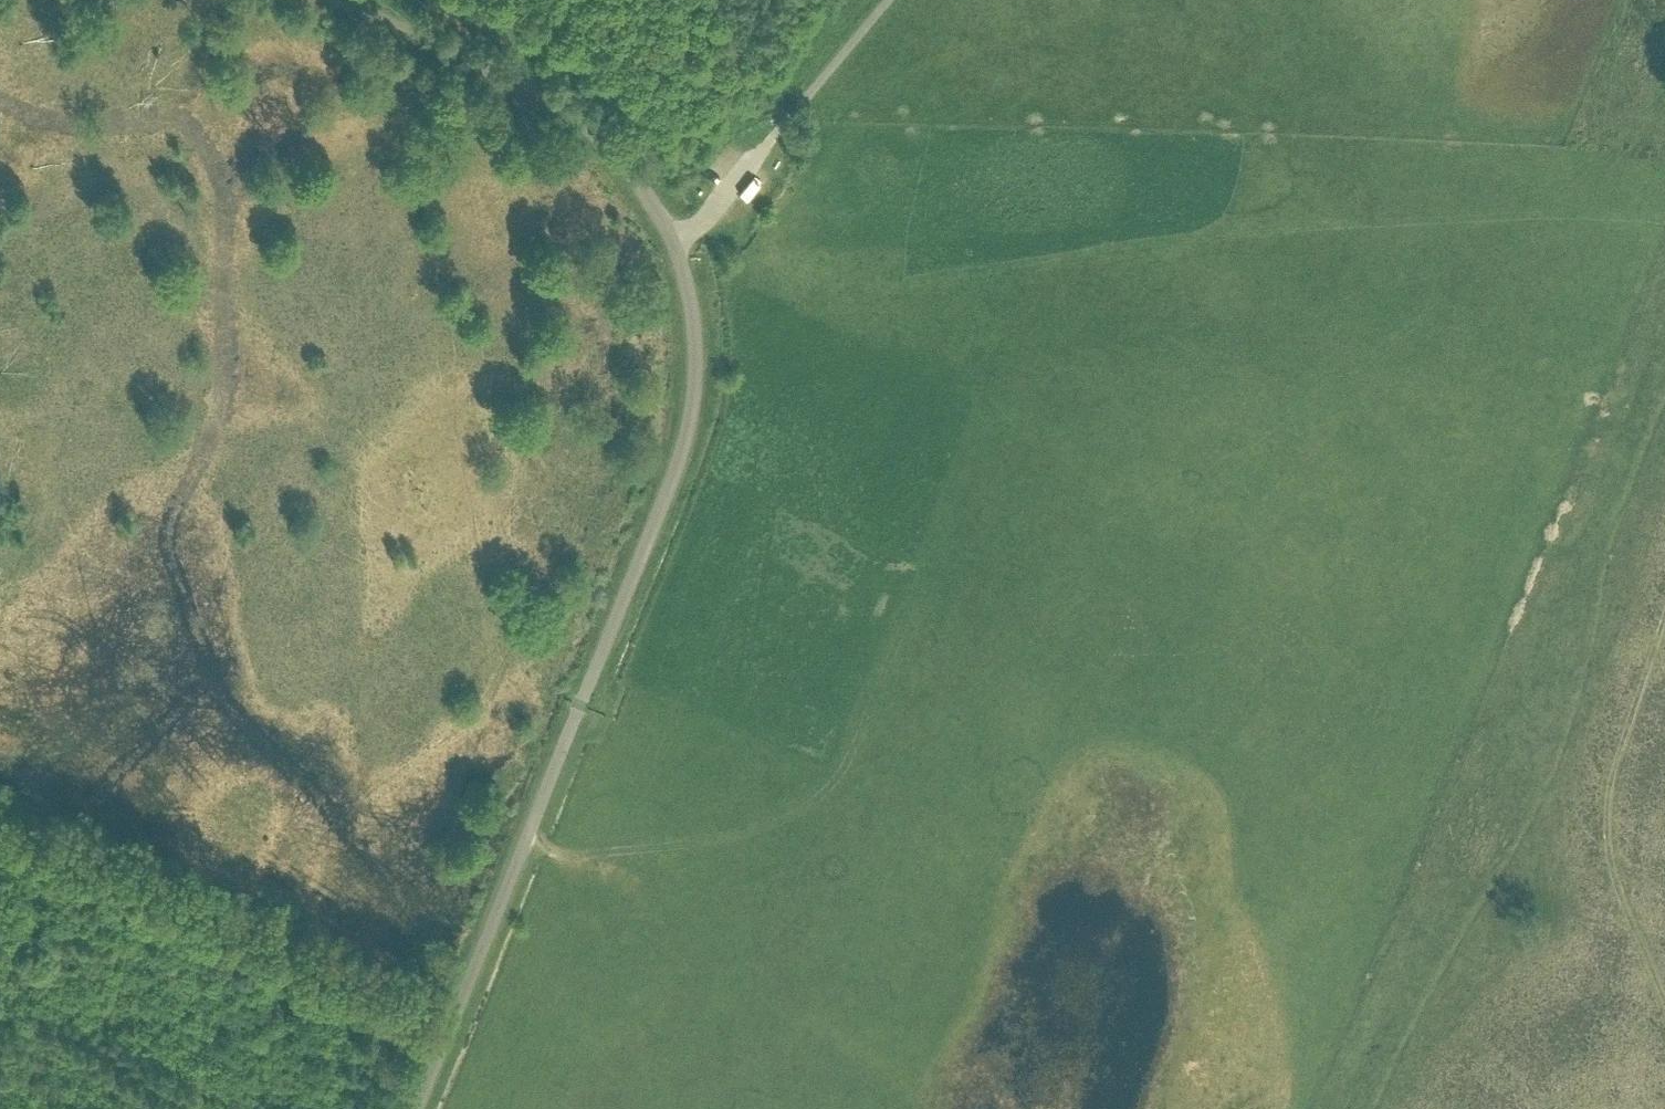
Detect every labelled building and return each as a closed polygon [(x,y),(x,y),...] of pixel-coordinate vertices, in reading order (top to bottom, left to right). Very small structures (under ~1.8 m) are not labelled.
[(899,1035),(919,1044),(924,1033),(903,1025),(899,1035)]
